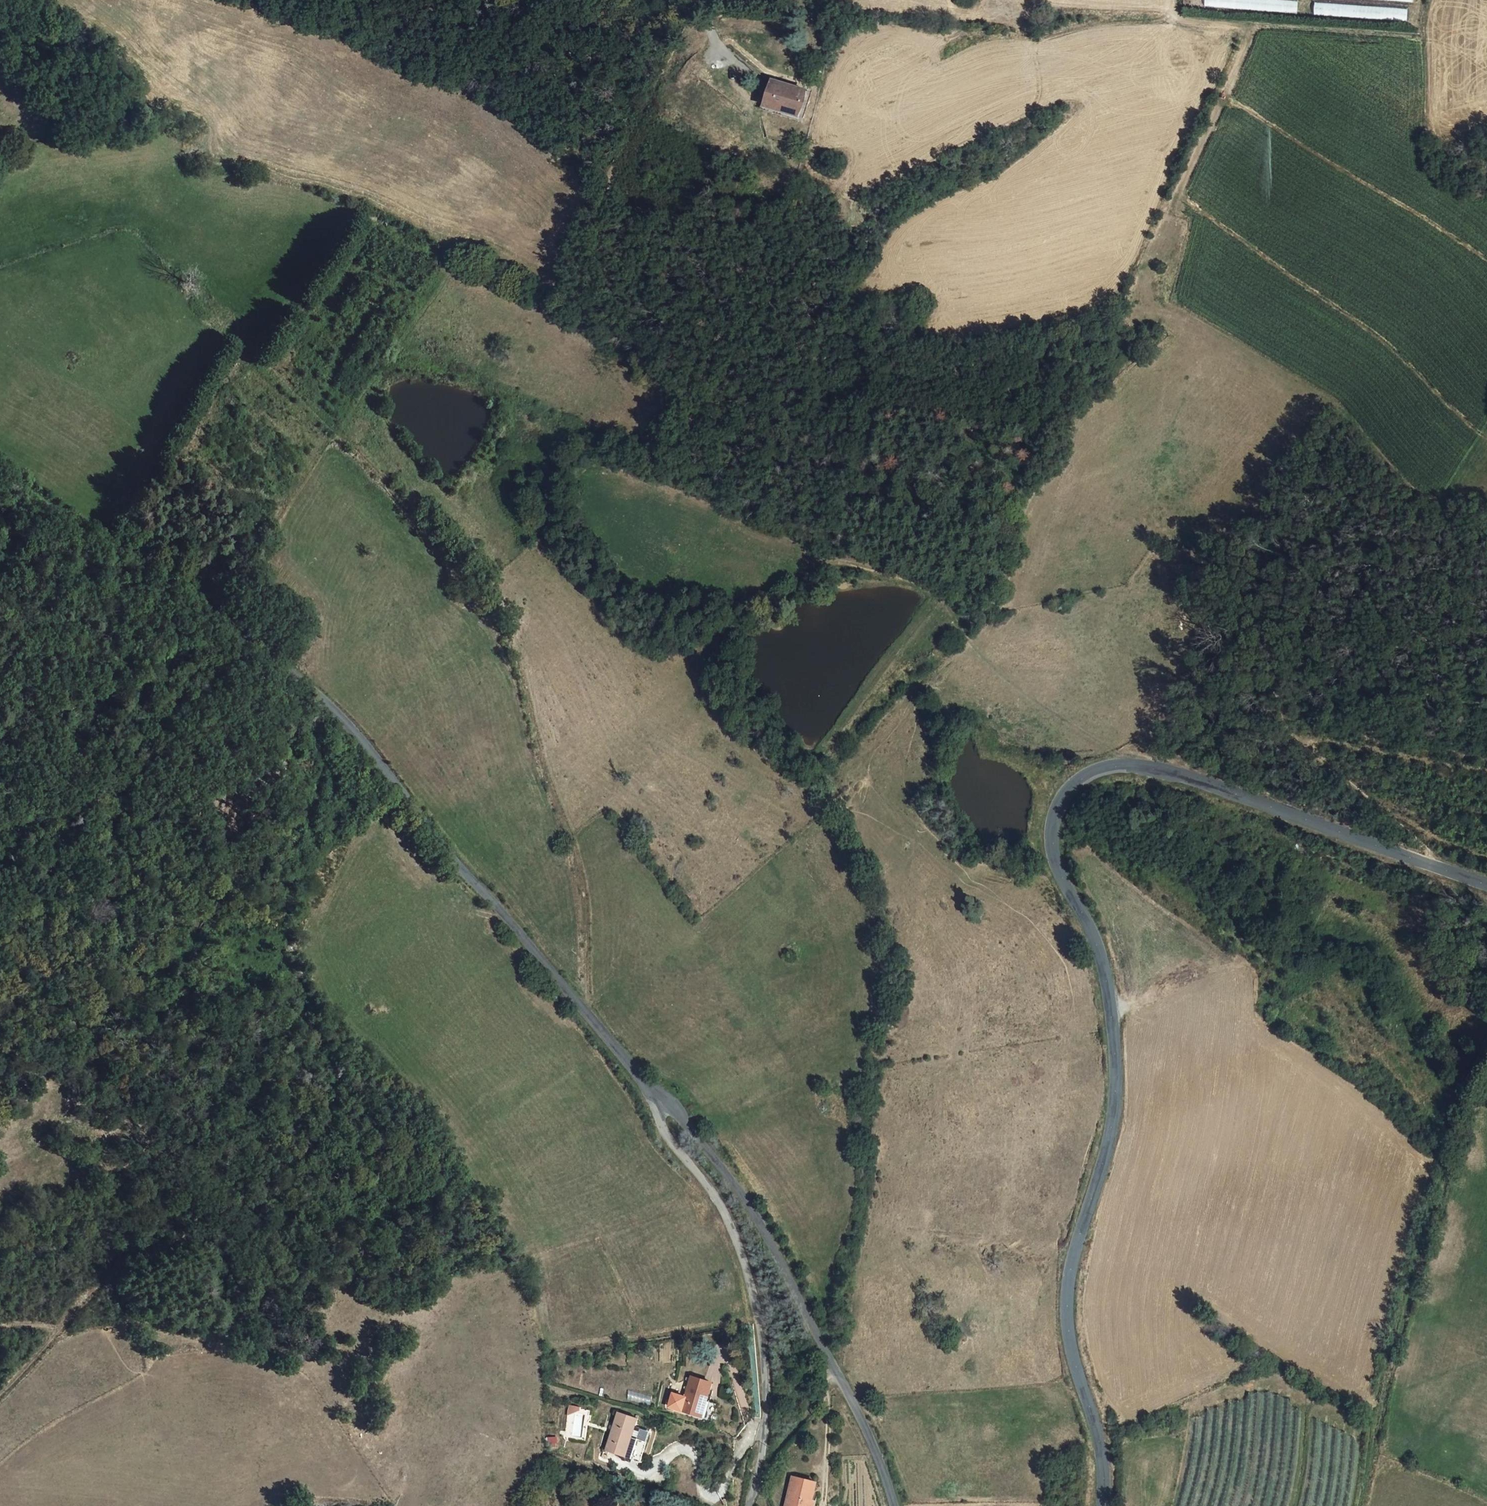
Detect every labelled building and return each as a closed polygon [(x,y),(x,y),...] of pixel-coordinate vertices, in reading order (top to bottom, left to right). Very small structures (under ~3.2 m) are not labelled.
[(1298,11),(1299,0),(1206,0),(1206,8),(1298,11)] [(1408,18),(1409,7),(1315,4),(1315,16),(1408,18)] [(790,106),(788,111),(806,116),(813,91),(778,81),(773,101),(790,106)] [(771,106),(788,111),(790,106),(773,101),(771,106)] [(715,1415),(720,1398),(710,1395),(715,1377),(695,1371),(688,1392),(675,1388),(671,1402),(684,1405),(701,1411),(715,1415)] [(566,1436),(584,1437),(585,1406),(567,1405),(566,1436)] [(630,1415),(609,1407),(597,1445),(630,1456),(639,1429),(627,1425),(630,1415)] [(812,1492),(815,1479),(790,1473),(783,1505),(813,1505),(816,1492),(812,1492)]
